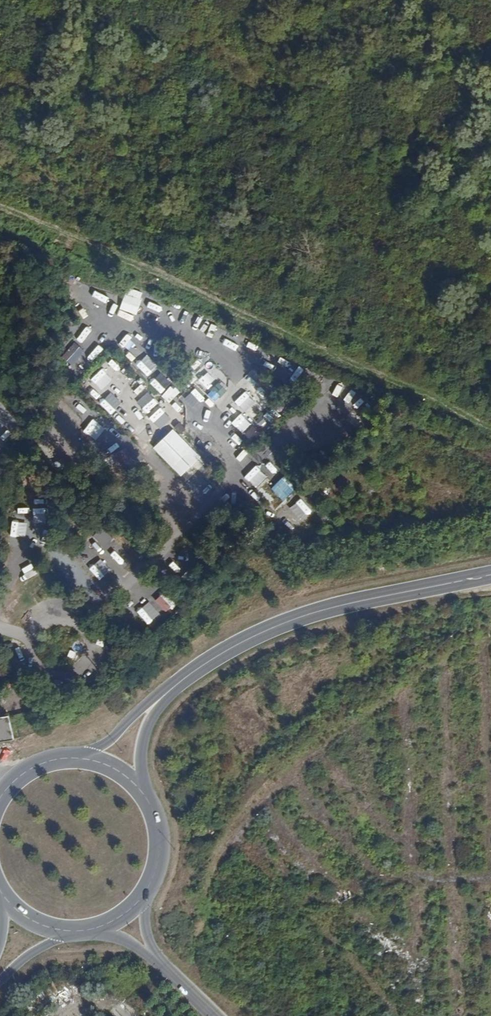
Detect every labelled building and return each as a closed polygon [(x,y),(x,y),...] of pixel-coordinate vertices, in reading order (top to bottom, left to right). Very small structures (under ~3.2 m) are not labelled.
[(203,365),(192,376),(203,388),(214,378),(203,365)] [(257,390),(247,393),(251,403),(260,400),(257,390)] [(186,394),(176,403),(184,412),(194,403),(186,394)] [(246,436),(257,426),(248,417),(237,427),(246,436)] [(177,445),(168,455),(183,469),(192,459),(177,445)] [(255,488),(273,509),(284,498),(266,478),(255,488)] [(289,496),(278,506),(296,523),(306,513),(289,496)] [(1,745),(4,745),(11,745),(22,743),(17,719),(0,719),(0,745),(1,745)]
